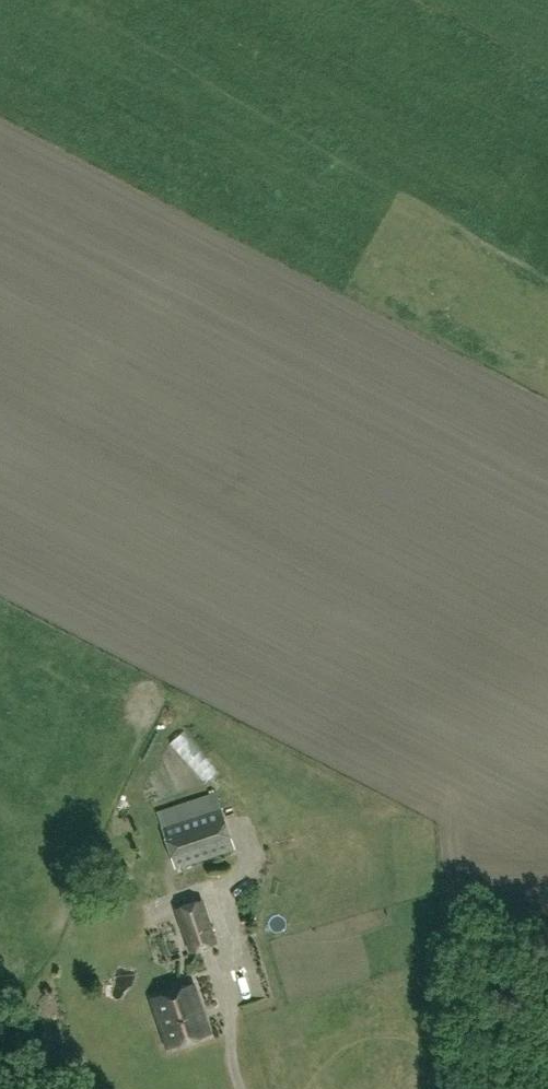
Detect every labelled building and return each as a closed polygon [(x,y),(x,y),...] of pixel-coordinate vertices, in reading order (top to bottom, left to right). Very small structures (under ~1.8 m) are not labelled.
[(217,792),(157,811),(175,868),(235,848),(217,792)] [(179,909),(194,953),(218,944),(203,901),(179,909)] [(171,1046),(213,1033),(198,984),(156,997),(171,1046)]
